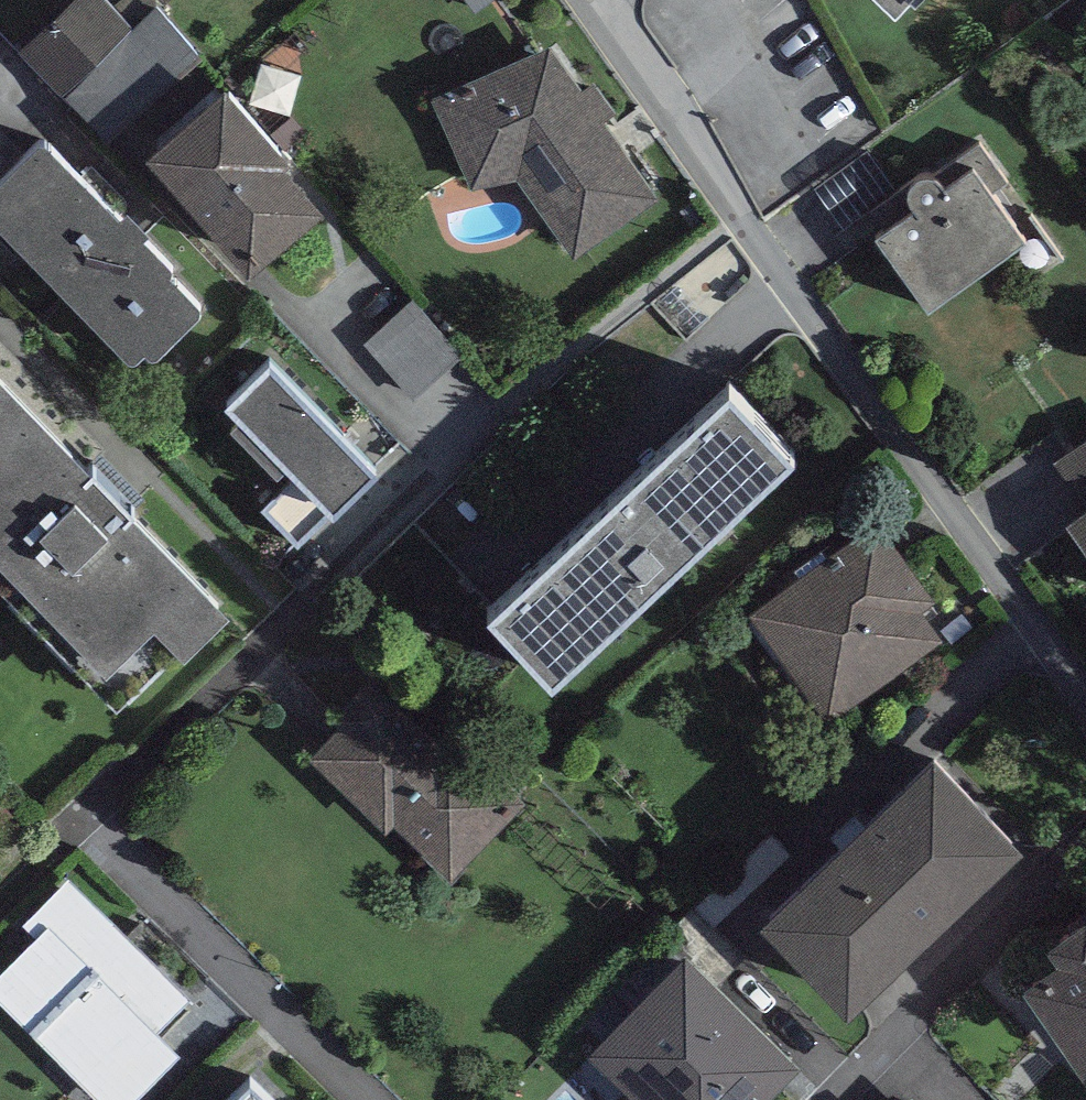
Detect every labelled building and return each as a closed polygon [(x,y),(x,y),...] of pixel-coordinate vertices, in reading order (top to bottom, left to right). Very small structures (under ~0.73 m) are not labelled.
[(114,0),(76,0),(18,50),(61,100),(69,92),(104,132),(195,54),(160,13),(140,30),(114,0)] [(479,10),(493,0),(472,0),(479,10)] [(548,38),(430,88),(470,180),(518,169),(573,251),(655,192),(548,38)] [(327,193),(224,71),(145,137),(248,259),(327,193)] [(0,124),(0,167),(22,146),(0,124)] [(39,130),(22,146),(0,167),(0,216),(123,347),(127,350),(132,349),(136,348),(144,341),(146,344),(149,346),(152,346),(155,346),(200,304),(201,299),(200,295),(169,268),(172,263),(172,260),(171,257),(143,229),(148,223),(126,202),(120,208),(48,132),(45,129),(39,130)] [(973,157),(945,177),(941,170),(936,166),(932,164),(926,163),(918,165),(914,167),(911,171),(907,177),(907,185),(910,192),(915,197),(876,224),(928,299),(1025,232),(973,157)] [(417,307),(368,353),(420,409),(469,362),(417,307)] [(377,459),(269,347),(227,387),(302,465),(263,503),(296,537),(377,459)] [(0,352),(0,575),(118,695),(230,587),(0,352)] [(733,366),(486,594),(550,662),(796,434),(733,366)] [(1063,511),(1085,543),(1085,495),(1063,511)] [(878,511),(747,604),(827,714),(943,631),(921,601),(936,591),(878,511)] [(428,722),(371,670),(332,712),(339,718),(307,753),(384,824),(390,819),(450,874),(523,794),(435,714),(428,722)] [(1026,828),(936,735),(761,902),(851,995),(1026,828)] [(71,871),(22,920),(35,933),(0,967),(0,989),(110,1099),(124,1099),(181,1045),(160,1023),(191,992),(71,871)] [(1046,928),(1057,945),(1023,967),(1085,1060),(1085,1059),(1085,901),(1046,928)] [(686,942),(588,1041),(649,1099),(755,1099),(800,1055),(686,942)] [(250,1070),(221,1099),(281,1099),(250,1070)] [(912,1090),(902,1099),(921,1099),(912,1090)]
